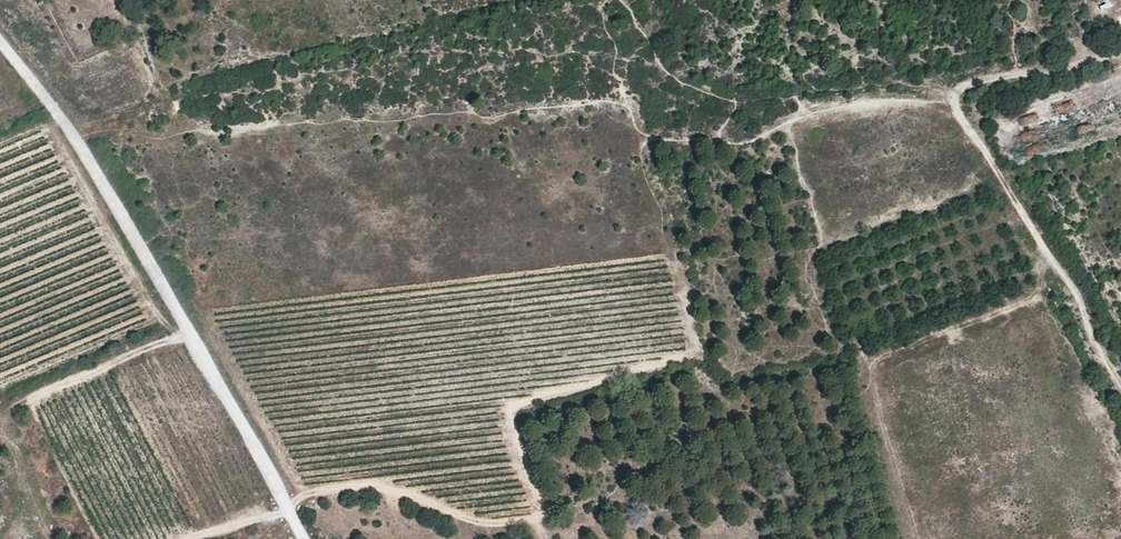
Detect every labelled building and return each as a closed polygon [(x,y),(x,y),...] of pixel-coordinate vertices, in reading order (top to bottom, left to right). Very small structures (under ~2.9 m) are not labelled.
[(1101,11),(1111,6),(1108,0),(1104,0),(1097,3),(1101,11)]
